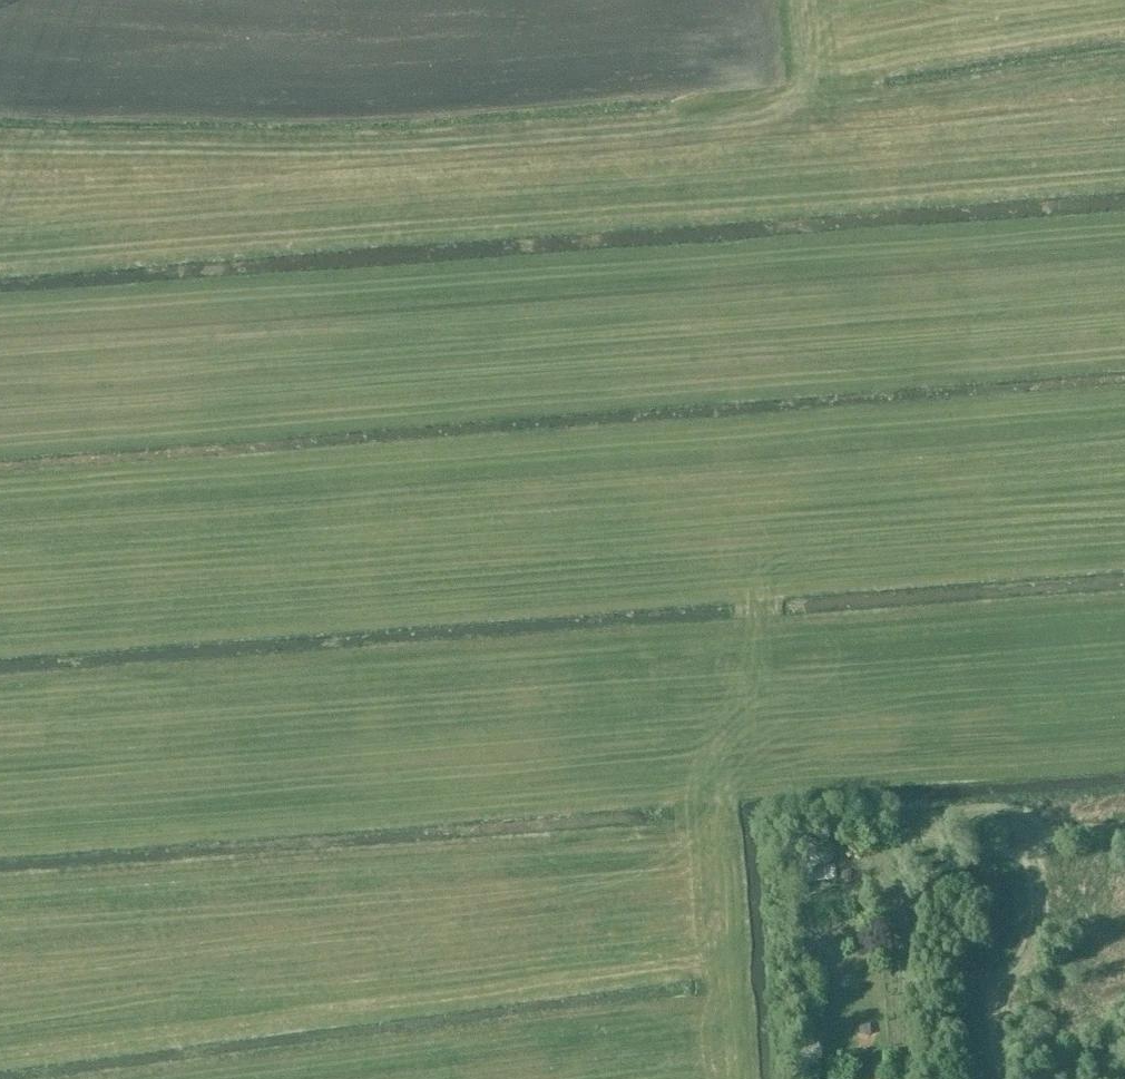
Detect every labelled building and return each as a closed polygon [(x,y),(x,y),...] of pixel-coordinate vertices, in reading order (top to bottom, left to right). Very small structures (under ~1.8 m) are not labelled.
[(835,868),(818,869),(819,884),(836,883),(835,868)]
